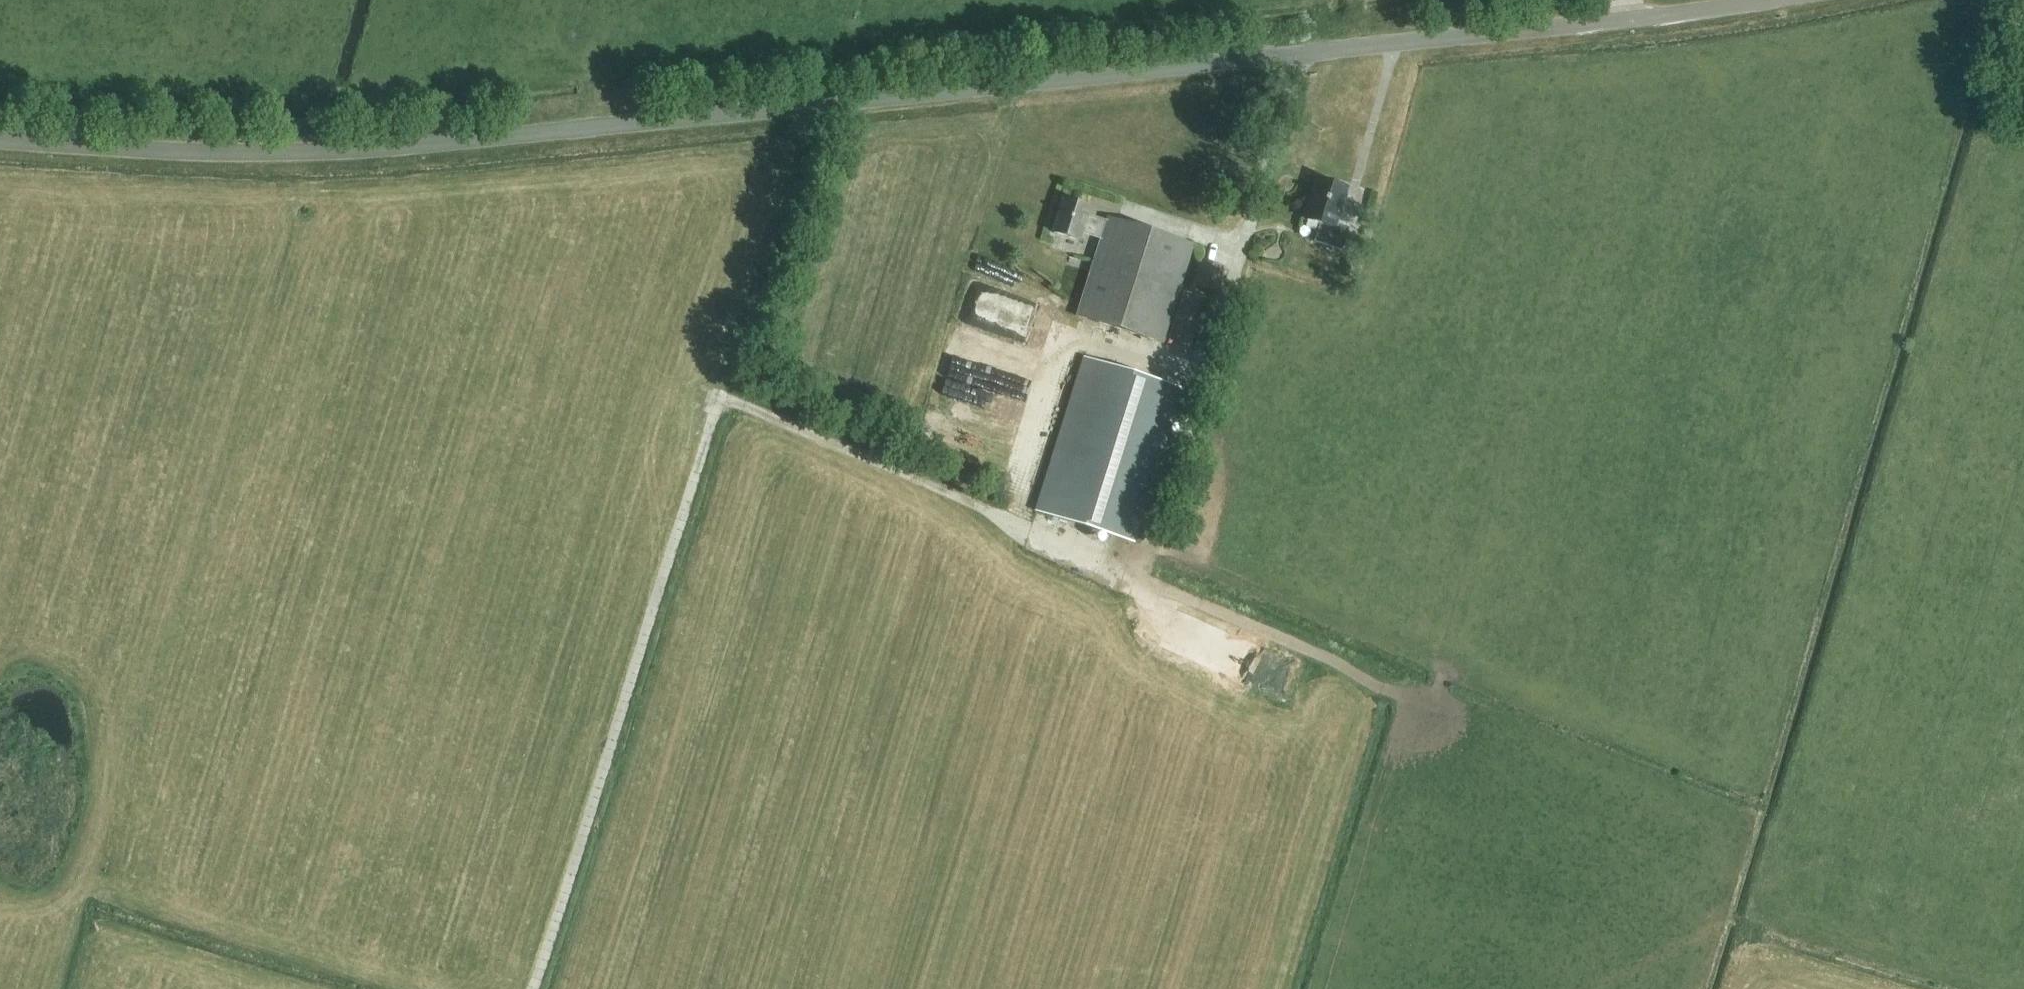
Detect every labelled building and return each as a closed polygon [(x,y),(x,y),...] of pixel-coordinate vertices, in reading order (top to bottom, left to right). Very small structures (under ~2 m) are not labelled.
[(1342,253),(1349,230),(1336,226),(1347,191),(1318,182),(1305,222),(1320,227),(1314,244),(1342,253)] [(1100,241),(1105,224),(1086,218),(1089,209),(1063,201),(1053,235),(1078,243),(1081,234),(1100,241)] [(1105,224),(1100,241),(1076,318),(1161,346),(1193,247),(1106,220),(1105,224)] [(963,303),(956,331),(992,339),(998,312),(963,303)] [(1133,544),(1168,434),(1181,392),(1084,361),(1036,513),(1133,544)] [(940,404),(1001,424),(1009,401),(948,381),(940,404)] [(1246,685),(1282,685),(1281,653),(1245,653),(1246,685)]
